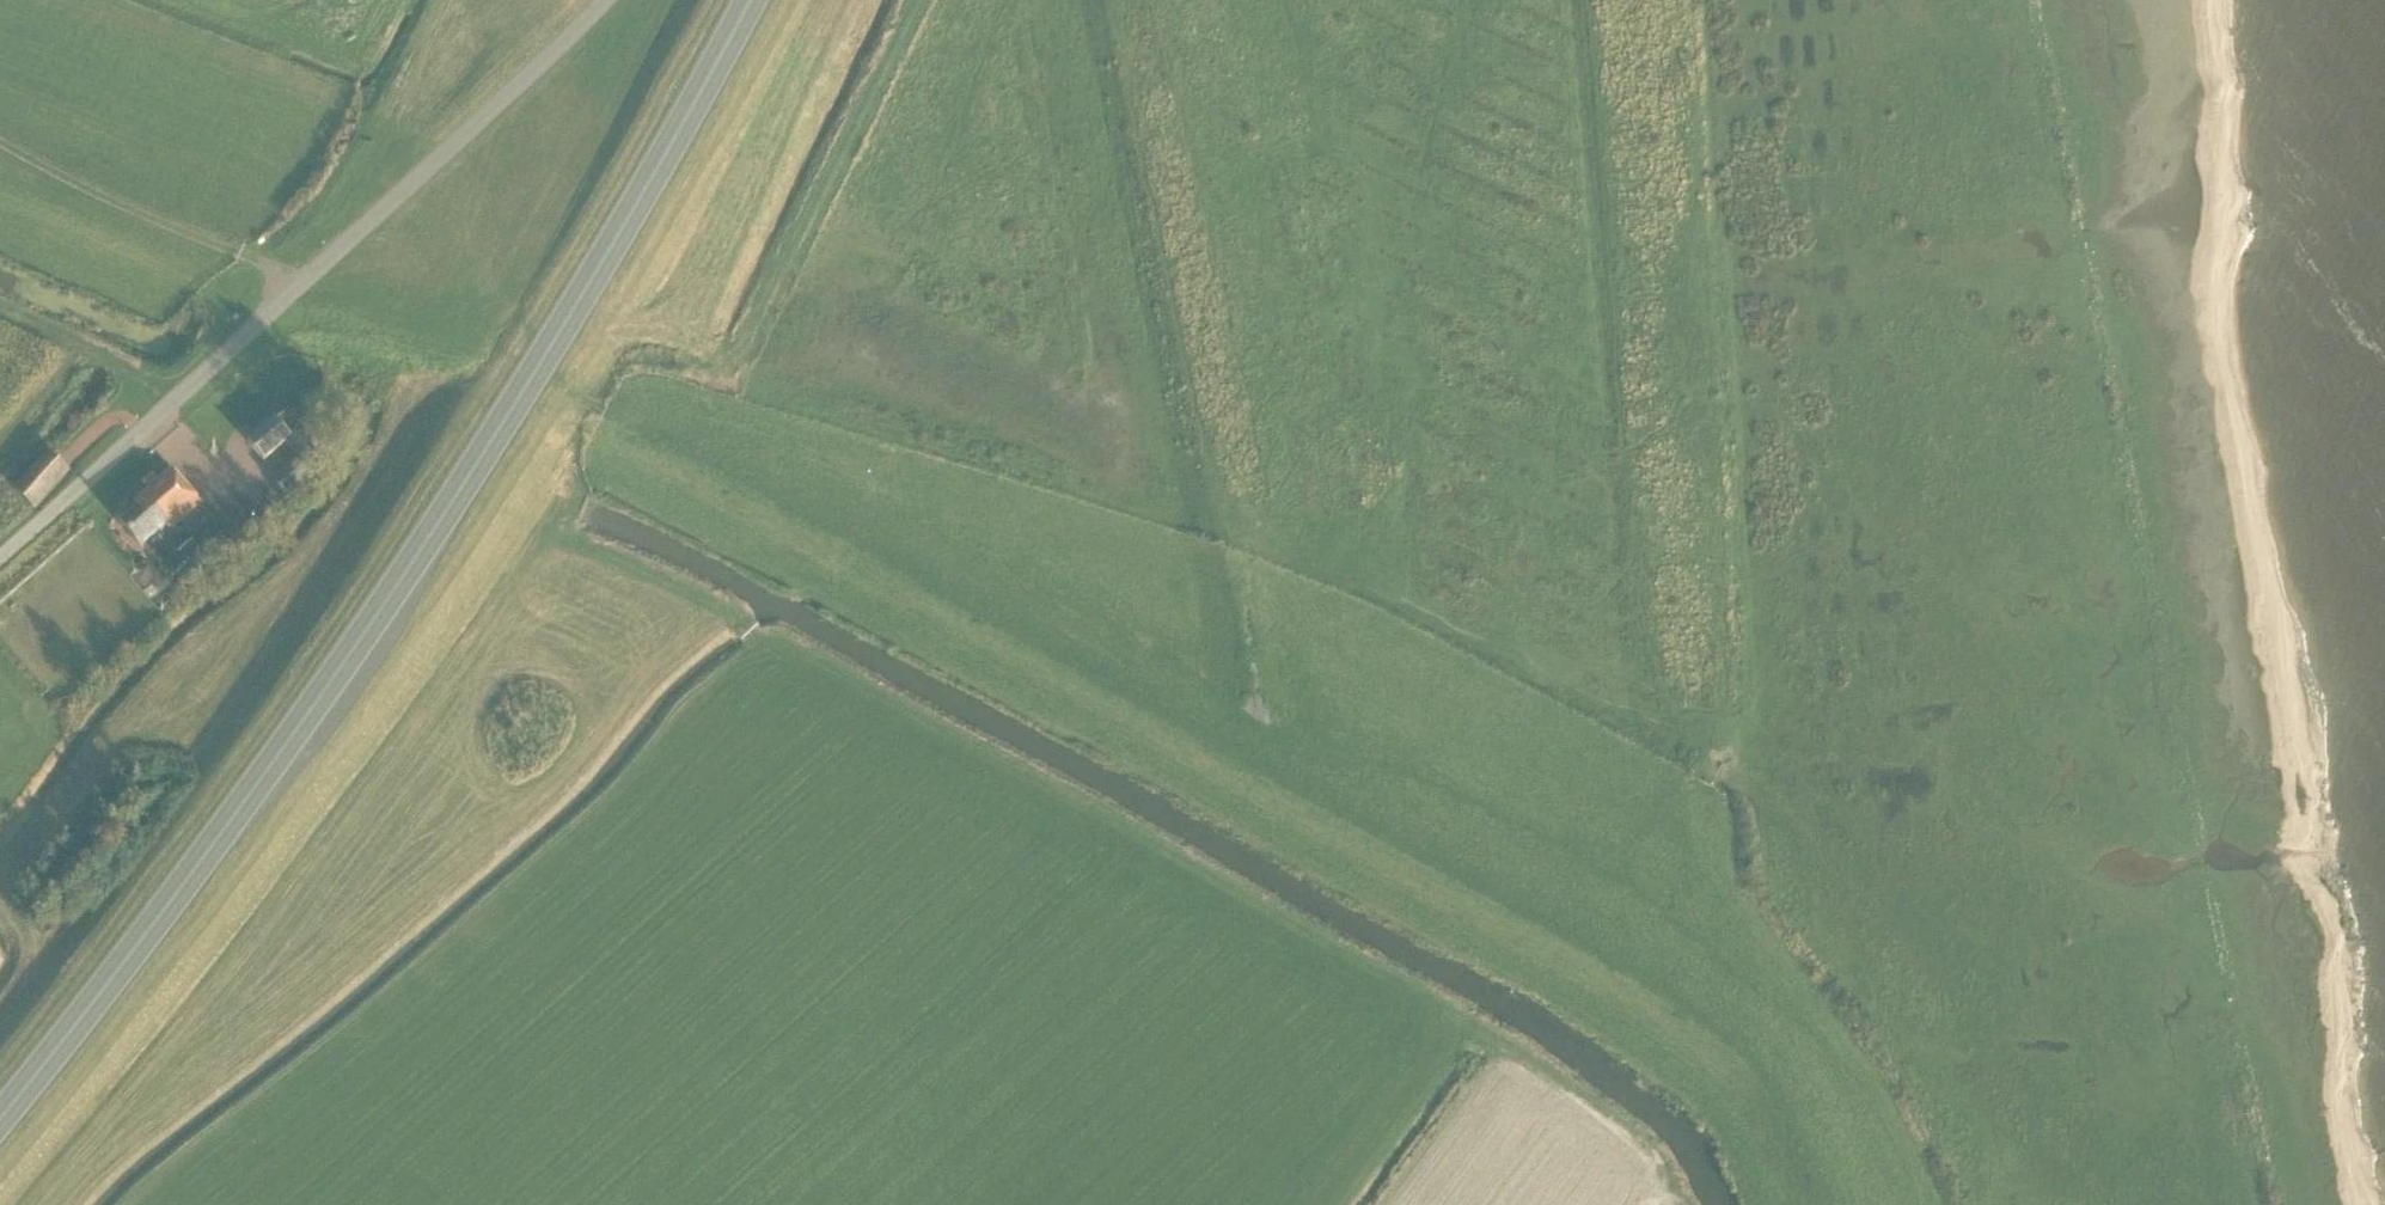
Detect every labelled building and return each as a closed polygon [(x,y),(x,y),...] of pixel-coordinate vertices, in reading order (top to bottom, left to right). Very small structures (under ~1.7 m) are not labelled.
[(276,420),(249,443),(264,462),(285,443),(291,438),(290,437),(299,428),(286,413),(277,422),(276,420)] [(308,458),(290,475),(300,487),(319,470),(320,447),(302,428),(290,439),(308,458)] [(51,455),(17,492),(34,508),(68,471),(51,455)] [(120,523),(141,547),(169,523),(173,528),(201,504),(172,471),(135,503),(139,507),(120,523)] [(192,540),(180,551),(189,560),(201,550),(192,540)]
